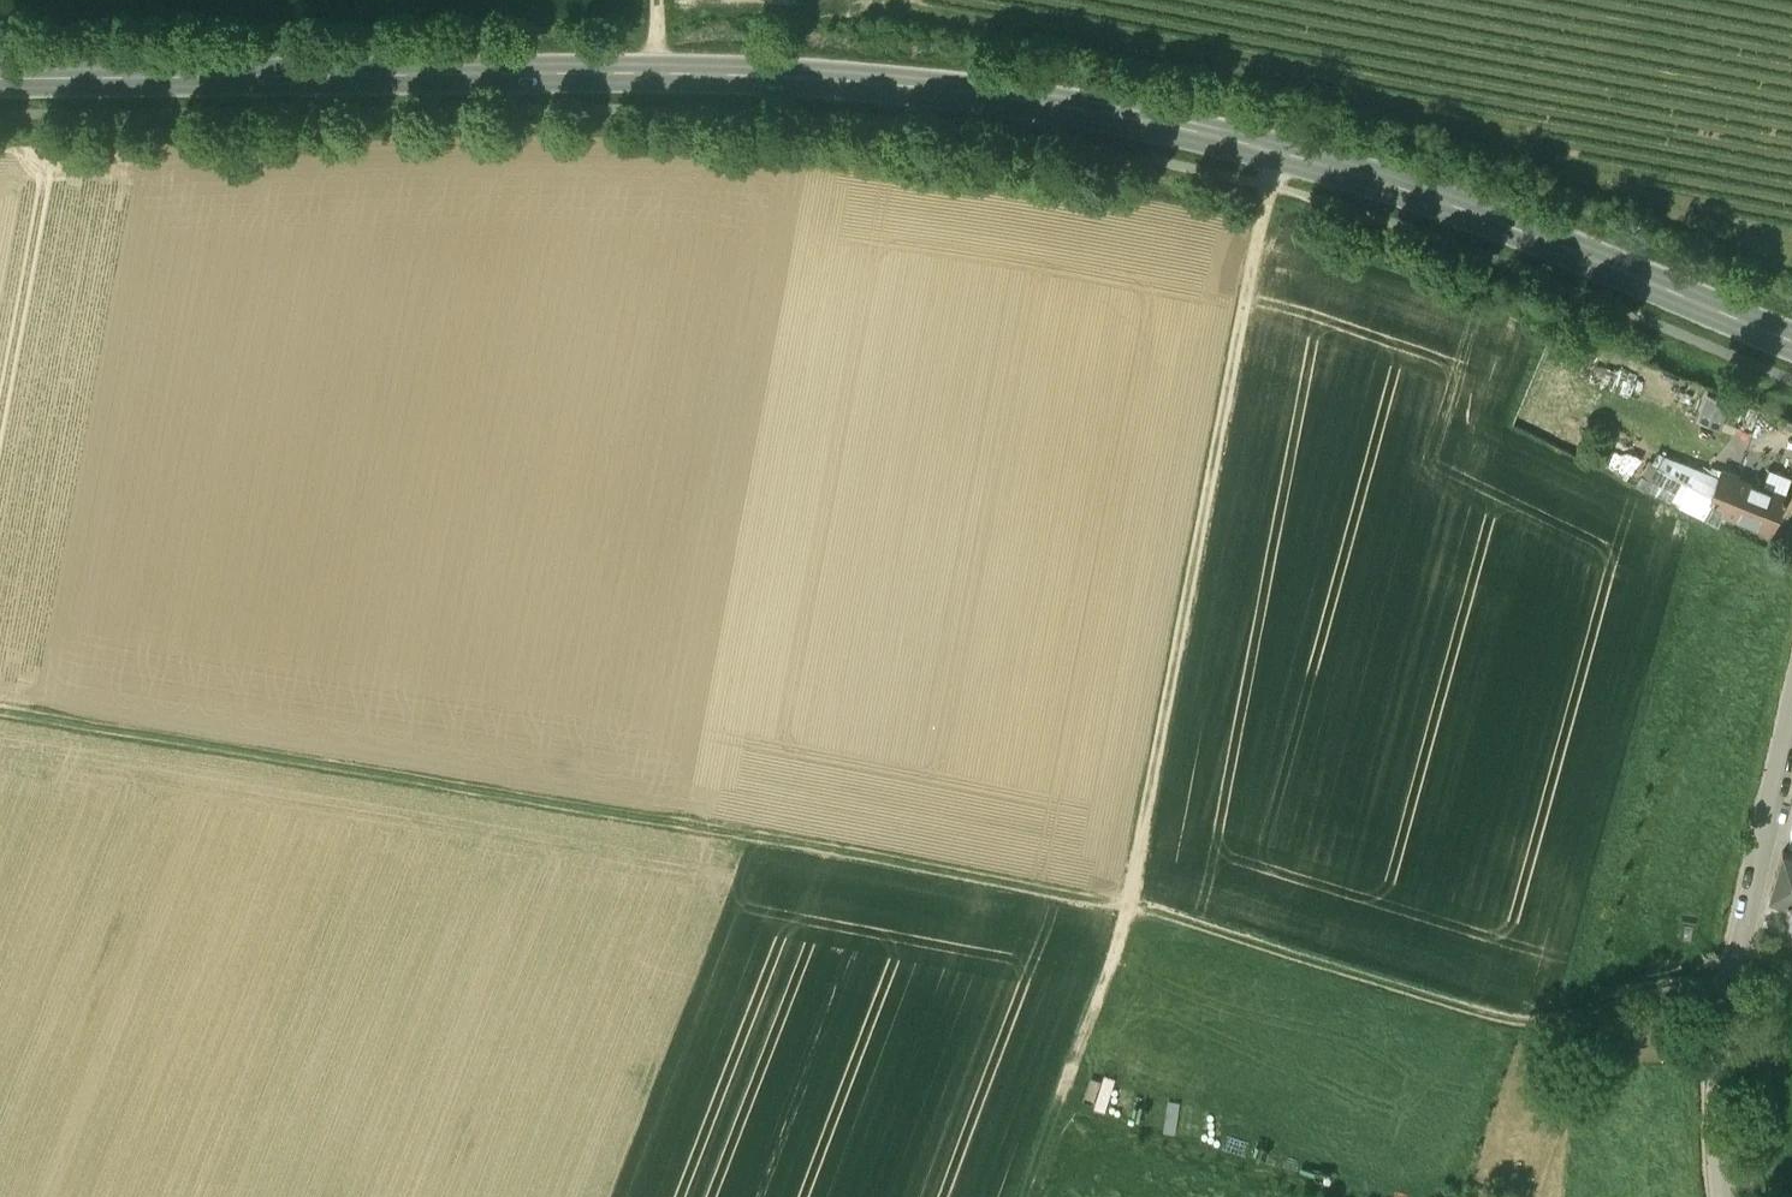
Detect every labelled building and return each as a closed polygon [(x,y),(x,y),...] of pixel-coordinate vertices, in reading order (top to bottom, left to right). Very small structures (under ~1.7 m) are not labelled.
[(1711,492),(1657,465),(1649,480),(1692,501),(1690,506),(1718,519),(1723,508),(1721,507),(1724,500),(1710,494),(1711,492)] [(1783,491),(1722,466),(1711,492),(1710,494),(1724,500),(1721,507),(1723,508),(1769,526),(1783,491)] [(1782,851),(1770,896),(1791,904),(1791,854),(1782,851)] [(1138,1118),(1143,1086),(1130,1084),(1126,1117),(1138,1118)]
